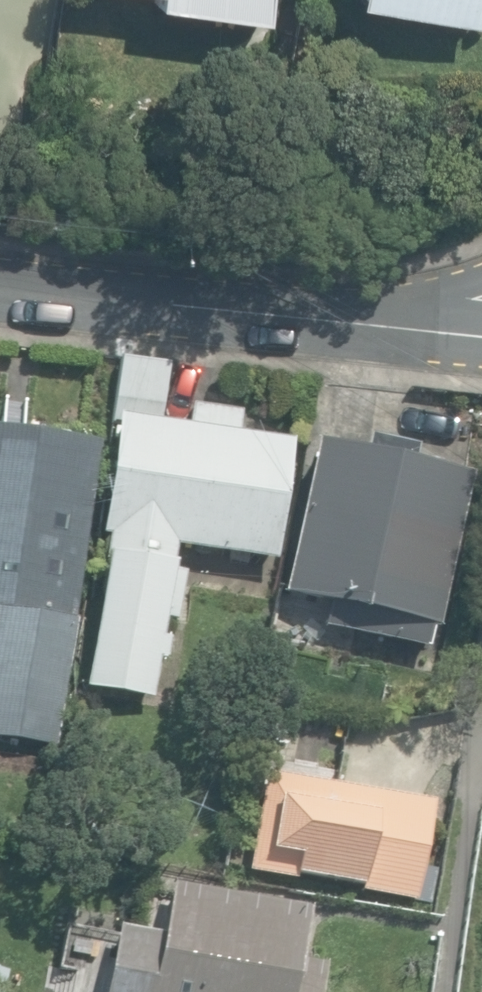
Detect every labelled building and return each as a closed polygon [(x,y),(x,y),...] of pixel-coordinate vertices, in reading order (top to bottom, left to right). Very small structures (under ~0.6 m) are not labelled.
[(265,18),(268,0),(154,0),(154,2),(265,18)] [(478,24),(481,5),(481,0),(357,0),(356,1),(478,24)] [(111,418),(116,418),(116,415),(149,420),(157,365),(119,360),(111,418)] [(116,415),(116,418),(98,534),(106,536),(103,555),(83,688),(151,698),(158,657),(164,658),(167,639),(159,638),(162,616),(177,618),(184,573),(169,571),(173,544),(273,559),(291,441),(237,433),(239,412),(190,406),(187,426),(149,420),(116,415)] [(76,621),(73,621),(96,446),(0,433),(0,737),(60,745),(76,621)] [(324,626),(427,647),(431,626),(436,627),(467,474),(411,462),(415,446),(366,436),(363,452),(313,442),(282,595),(328,605),(324,626)] [(247,870),(416,901),(434,799),(263,768),(247,870)] [(325,962),(294,957),(303,907),(169,883),(161,929),(115,921),(102,991),(319,991),(325,962)] [(12,969),(0,966),(0,991),(7,991),(12,969)]
